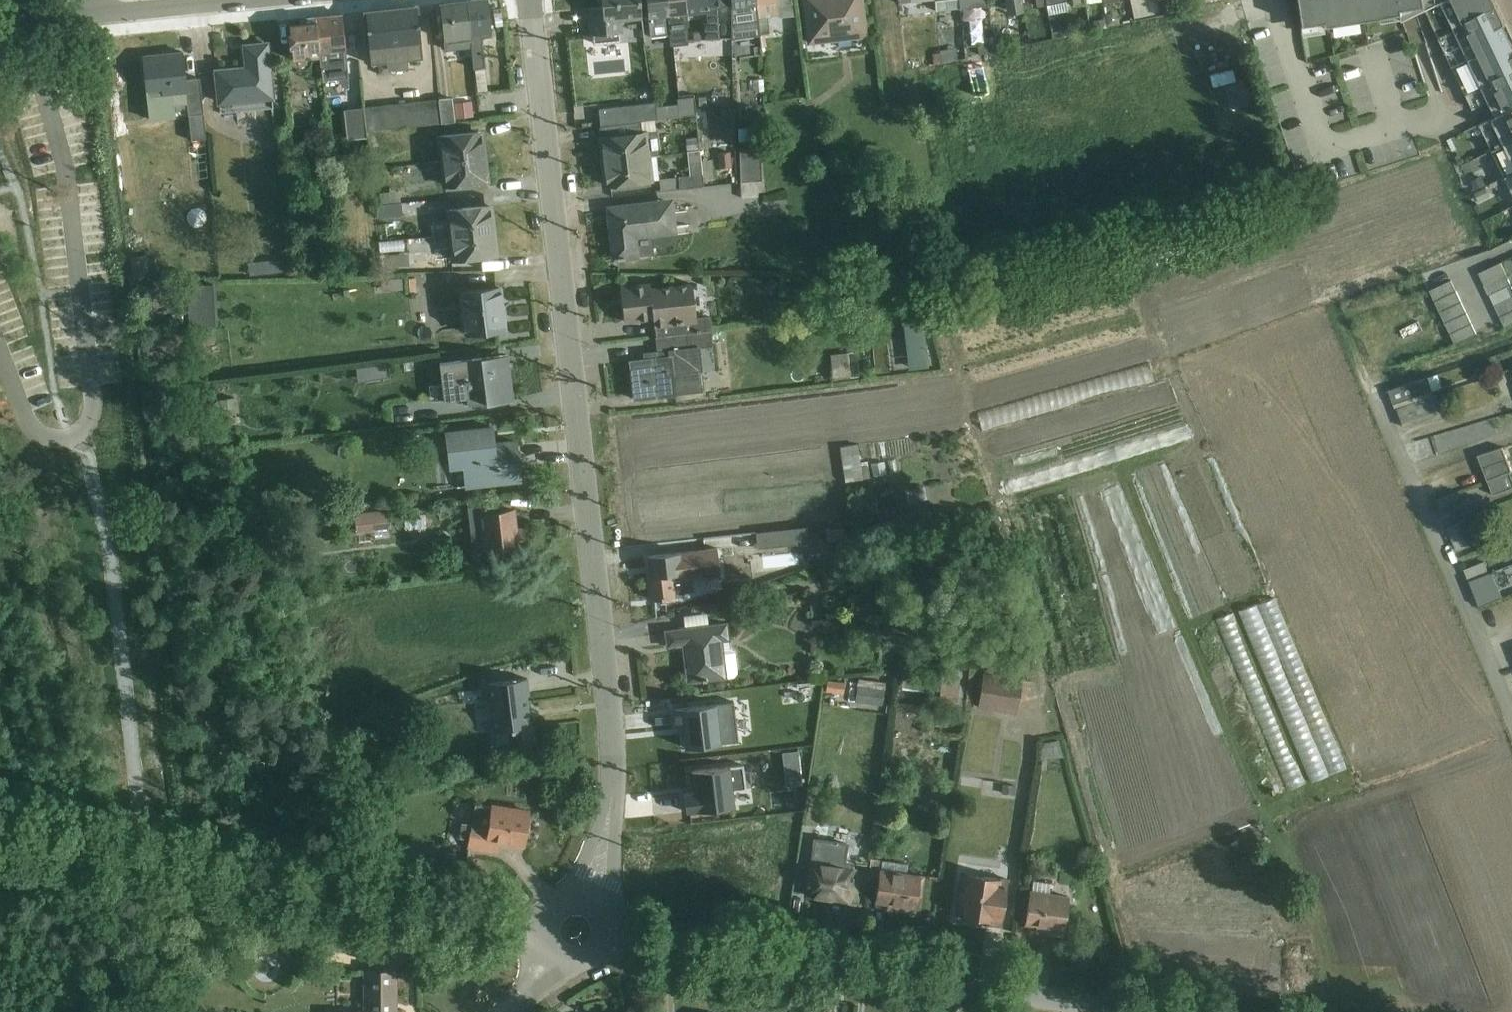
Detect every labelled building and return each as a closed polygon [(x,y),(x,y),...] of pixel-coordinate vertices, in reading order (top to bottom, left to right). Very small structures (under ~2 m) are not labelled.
[(492,36),(488,0),(473,0),(466,1),(471,48),(474,68),(485,67),(482,37),(492,36)] [(642,18),(640,0),(598,0),(598,1),(602,4),(602,6),(596,7),(599,34),(623,32),(622,20),(642,18)] [(667,0),(647,0),(650,36),(669,34),(667,4),(667,0)] [(686,12),(685,0),(667,0),(667,4),(674,3),(675,38),(683,37),(683,40),(688,41),(688,39),(686,12)] [(706,0),(685,0),(686,12),(707,10),(706,0)] [(729,6),(729,0),(706,0),(707,10),(709,24),(705,24),(706,31),(706,39),(719,39),(718,7),(729,6)] [(756,0),(729,0),(729,6),(730,39),(760,35),(756,0)] [(778,16),(776,0),(756,0),(760,35),(761,36),(771,35),(769,17),(778,16)] [(865,38),(861,0),(805,0),(810,44),(838,41),(839,46),(852,45),(852,39),(865,38)] [(959,8),(959,0),(934,0),(935,11),(959,8)] [(959,8),(987,5),(986,0),(959,0),(959,8)] [(1022,0),(1006,0),(1008,14),(1024,12),(1022,0)] [(1064,0),(1045,0),(1046,5),(1048,14),(1066,11),(1064,0)] [(1157,0),(1146,0),(1149,18),(1160,16),(1157,1),(1157,0)] [(1350,0),(1296,0),(1302,35),(1324,32),(1323,25),(1353,20),(1350,0)] [(1414,16),(1409,0),(1350,0),(1353,20),(1379,16),(1381,24),(1403,21),(1414,16)] [(1447,0),(1409,0),(1414,16),(1426,11),(1447,0)] [(1452,64),(1511,34),(1494,0),(1447,0),(1426,11),(1452,64)] [(471,48),(466,1),(441,3),(447,50),(471,48)] [(408,59),(423,57),(417,6),(366,12),(366,18),(367,18),(372,62),(387,61),(388,68),(409,67),(408,59)] [(323,80),(349,78),(343,15),(317,17),(321,57),(323,80)] [(321,57),(317,17),(301,19),(301,27),(290,24),(295,65),(297,68),(300,69),(304,71),(307,70),(310,68),(312,66),(313,62),(313,58),(321,57)] [(694,32),(694,39),(706,39),(706,31),(694,32)] [(1511,90),(1511,37),(1511,34),(1452,64),(1473,109),(1511,90)] [(694,39),(688,39),(688,41),(688,52),(720,51),(721,64),(732,63),(730,39),(719,39),(706,39),(694,39)] [(222,113),(274,108),(268,44),(246,46),(247,68),(217,71),(220,105),(221,105),(222,113)] [(959,60),(957,48),(940,51),(940,52),(932,54),(934,64),(959,60)] [(193,141),(207,139),(200,78),(186,80),(183,52),(165,54),(165,58),(144,60),(147,91),(149,92),(149,107),(188,102),(193,141)] [(1348,87),(1355,114),(1373,109),(1366,82),(1348,87)] [(724,94),(696,96),(696,104),(725,102),(724,94)] [(473,108),(472,95),(455,97),(456,110),(473,108)] [(695,96),(678,97),(679,116),(696,114),(695,96)] [(455,121),(453,98),(440,99),(442,123),(455,121)] [(442,123),(440,99),(364,107),(367,130),(442,123)] [(599,109),(601,125),(655,119),(658,119),(657,102),(599,109)] [(367,130),(364,107),(345,109),(348,139),(367,137),(367,130)] [(1495,150),(1511,142),(1511,109),(1482,123),(1495,150)] [(601,125),(605,162),(656,155),(661,155),(655,119),(601,125)] [(438,137),(440,161),(484,157),(481,132),(438,137)] [(1511,174),(1511,142),(1495,150),(1507,176),(1511,174)] [(762,149),(740,149),(741,183),(763,182),(762,149)] [(1493,150),(1478,157),(1490,180),(1504,173),(1493,150)] [(701,151),(688,152),(691,176),(660,180),(661,191),(704,187),(701,151)] [(608,185),(659,179),(656,155),(605,162),(608,185)] [(443,187),(487,182),(484,157),(440,161),(443,187)] [(704,160),(706,181),(714,180),(713,159),(704,160)] [(1479,204),(1493,197),(1478,169),(1465,175),(1479,204)] [(738,195),(737,183),(715,185),(716,197),(738,195)] [(401,203),(400,191),(374,193),(375,205),(401,203)] [(678,235),(674,201),(611,210),(616,257),(618,257),(618,259),(654,255),(654,247),(675,244),(675,235),(678,235)] [(401,203),(375,205),(376,218),(403,216),(402,203),(401,203)] [(447,211),(449,235),(493,231),(489,206),(447,211)] [(452,261),(495,255),(493,231),(449,235),(452,261)] [(223,275),(255,271),(252,248),(221,251),(223,275)] [(409,265),(409,254),(388,255),(388,266),(409,265)] [(152,279),(150,256),(131,258),(134,281),(152,279)] [(1511,324),(1511,288),(1501,264),(1479,274),(1505,328),(1511,324)] [(1477,334),(1452,281),(1431,291),(1456,344),(1477,334)] [(657,338),(713,332),(711,316),(697,318),(694,284),(652,287),(651,285),(621,288),(625,321),(654,318),(657,338)] [(217,327),(215,286),(187,287),(189,328),(217,327)] [(465,333),(504,329),(500,288),(460,292),(465,333)] [(909,289),(889,288),(889,298),(909,298),(909,289)] [(903,319),(905,367),(926,366),(924,318),(903,319)] [(635,399),(704,391),(701,371),(703,371),(702,348),(714,346),(713,332),(657,338),(655,338),(658,358),(631,361),(635,399)] [(858,353),(831,355),(834,380),(860,378),(858,353)] [(468,403),(510,398),(505,355),(440,363),(443,383),(429,385),(430,401),(444,400),(445,401),(468,398),(468,403)] [(385,366),(356,366),(357,379),(385,378),(385,366)] [(1429,378),(1387,392),(1388,392),(1389,392),(1394,405),(1433,391),(1429,378)] [(1399,409),(1405,428),(1444,415),(1437,396),(1399,409)] [(235,398),(220,400),(223,425),(238,423),(235,398)] [(1486,420),(1470,425),(1474,441),(1490,436),(1486,420)] [(464,486),(520,480),(516,442),(495,444),(494,426),(445,431),(449,471),(462,469),(464,486)] [(1445,433),(1430,436),(1433,450),(1448,447),(1445,433)] [(841,447),(846,483),(871,479),(869,466),(862,467),(858,444),(841,447)] [(1489,482),(1511,474),(1511,473),(1511,466),(1505,448),(1480,455),(1489,482)] [(1489,482),(1493,495),(1511,488),(1511,477),(1511,474),(1489,482)] [(511,549),(529,547),(526,529),(516,531),(514,511),(469,517),(473,553),(486,552),(487,559),(512,557),(511,549)] [(356,521),(357,534),(375,533),(375,538),(395,537),(393,518),(356,521)] [(1448,529),(1457,552),(1480,541),(1472,519),(1448,529)] [(762,528),(763,548),(808,547),(807,527),(762,528)] [(720,574),(717,550),(649,557),(654,600),(675,598),(673,576),(691,575),(691,578),(720,574)] [(1470,582),(1490,575),(1485,562),(1465,570),(1470,582)] [(895,563),(878,567),(881,579),(898,575),(895,563)] [(1509,595),(1503,581),(1511,577),(1511,568),(1511,567),(1490,575),(1470,582),(1479,607),(1509,595)] [(1270,599),(1238,611),(1258,666),(1291,654),(1290,651),(1289,652),(1270,599)] [(731,648),(729,622),(710,624),(707,613),(684,616),(686,630),(666,632),(668,647),(684,646),(688,683),(738,677),(736,652),(731,648)] [(1218,622),(1246,690),(1257,686),(1229,617),(1218,622)] [(1023,679),(984,673),(978,708),(1018,714),(1019,705),(1030,706),(1030,699),(1044,697),(1035,655),(1022,658),(1028,681),(1023,681),(1023,679)] [(951,672),(936,670),(935,678),(942,678),(939,703),(958,706),(958,704),(965,705),(969,669),(952,669),(951,672)] [(930,679),(902,675),(900,689),(928,694),(930,679)] [(511,748),(536,745),(533,727),(531,727),(527,697),(530,697),(528,680),(488,684),(497,748),(511,746),(511,748)] [(886,683),(858,680),(855,702),(884,706),(886,683)] [(846,684),(828,681),(826,692),(844,695),(846,684)] [(1256,695),(1248,698),(1288,792),(1304,785),(1271,705),(1262,709),(1256,695)] [(736,740),(732,699),(675,705),(679,746),(736,740)] [(1286,724),(1309,782),(1342,769),(1325,725),(1310,731),(1304,715),(1315,710),(1311,701),(1287,711),(1291,722),(1286,724)] [(1060,741),(1043,744),(1041,760),(1041,771),(1048,771),(1048,759),(1064,758),(1060,741)] [(737,764),(690,764),(691,806),(737,805),(737,764)] [(498,841),(524,845),(525,837),(529,834),(531,825),(528,821),(527,820),(529,813),(492,806),(492,808),(476,805),(469,848),(496,852),(498,841)] [(835,902),(849,904),(855,867),(854,867),(855,863),(847,861),(849,844),(814,839),(807,895),(836,900),(835,902)] [(888,909),(914,913),(917,897),(921,897),(924,875),(908,873),(909,864),(871,859),(868,880),(879,881),(876,903),(889,904),(888,909)] [(1001,926),(1009,879),(965,873),(963,891),(959,891),(958,902),(961,903),(960,916),(963,917),(963,920),(1001,926)] [(1037,932),(1062,936),(1069,896),(1050,893),(1051,884),(1033,881),(1026,924),(1038,926),(1037,932)] [(319,947),(306,945),(304,958),(316,960),(319,947)] [(395,971),(367,971),(366,1011),(327,1011),(395,1011),(395,971)]
